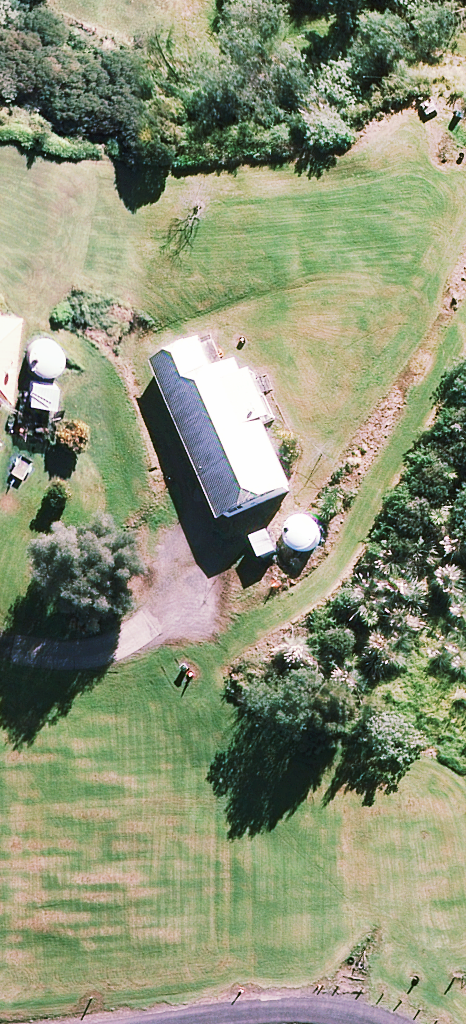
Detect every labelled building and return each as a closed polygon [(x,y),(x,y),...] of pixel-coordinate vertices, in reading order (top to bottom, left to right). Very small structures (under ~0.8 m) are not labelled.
[(6,393),(15,307),(0,306),(0,392),(6,393)] [(216,370),(202,338),(153,360),(222,518),(295,487),(240,360),(216,370)]
